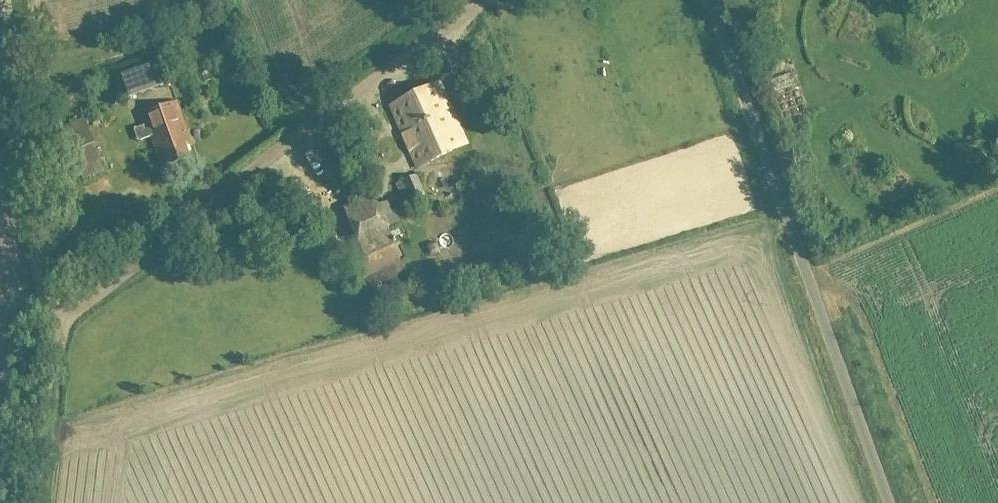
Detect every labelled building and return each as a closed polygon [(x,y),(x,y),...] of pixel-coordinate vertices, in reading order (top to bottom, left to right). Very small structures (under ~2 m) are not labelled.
[(110,67),(120,101),(169,87),(159,52),(110,67)] [(778,83),(780,93),(802,90),(801,80),(778,83)] [(418,168),(464,149),(438,88),(392,108),(418,168)] [(160,169),(189,159),(180,133),(186,131),(176,102),(141,114),(160,169)] [(82,180),(105,172),(85,119),(62,128),(82,180)] [(416,176),(403,181),(411,201),(424,196),(416,176)] [(400,224),(390,202),(347,220),(363,257),(393,244),(392,243),(395,242),(394,239),(391,240),(387,230),(400,224)]
